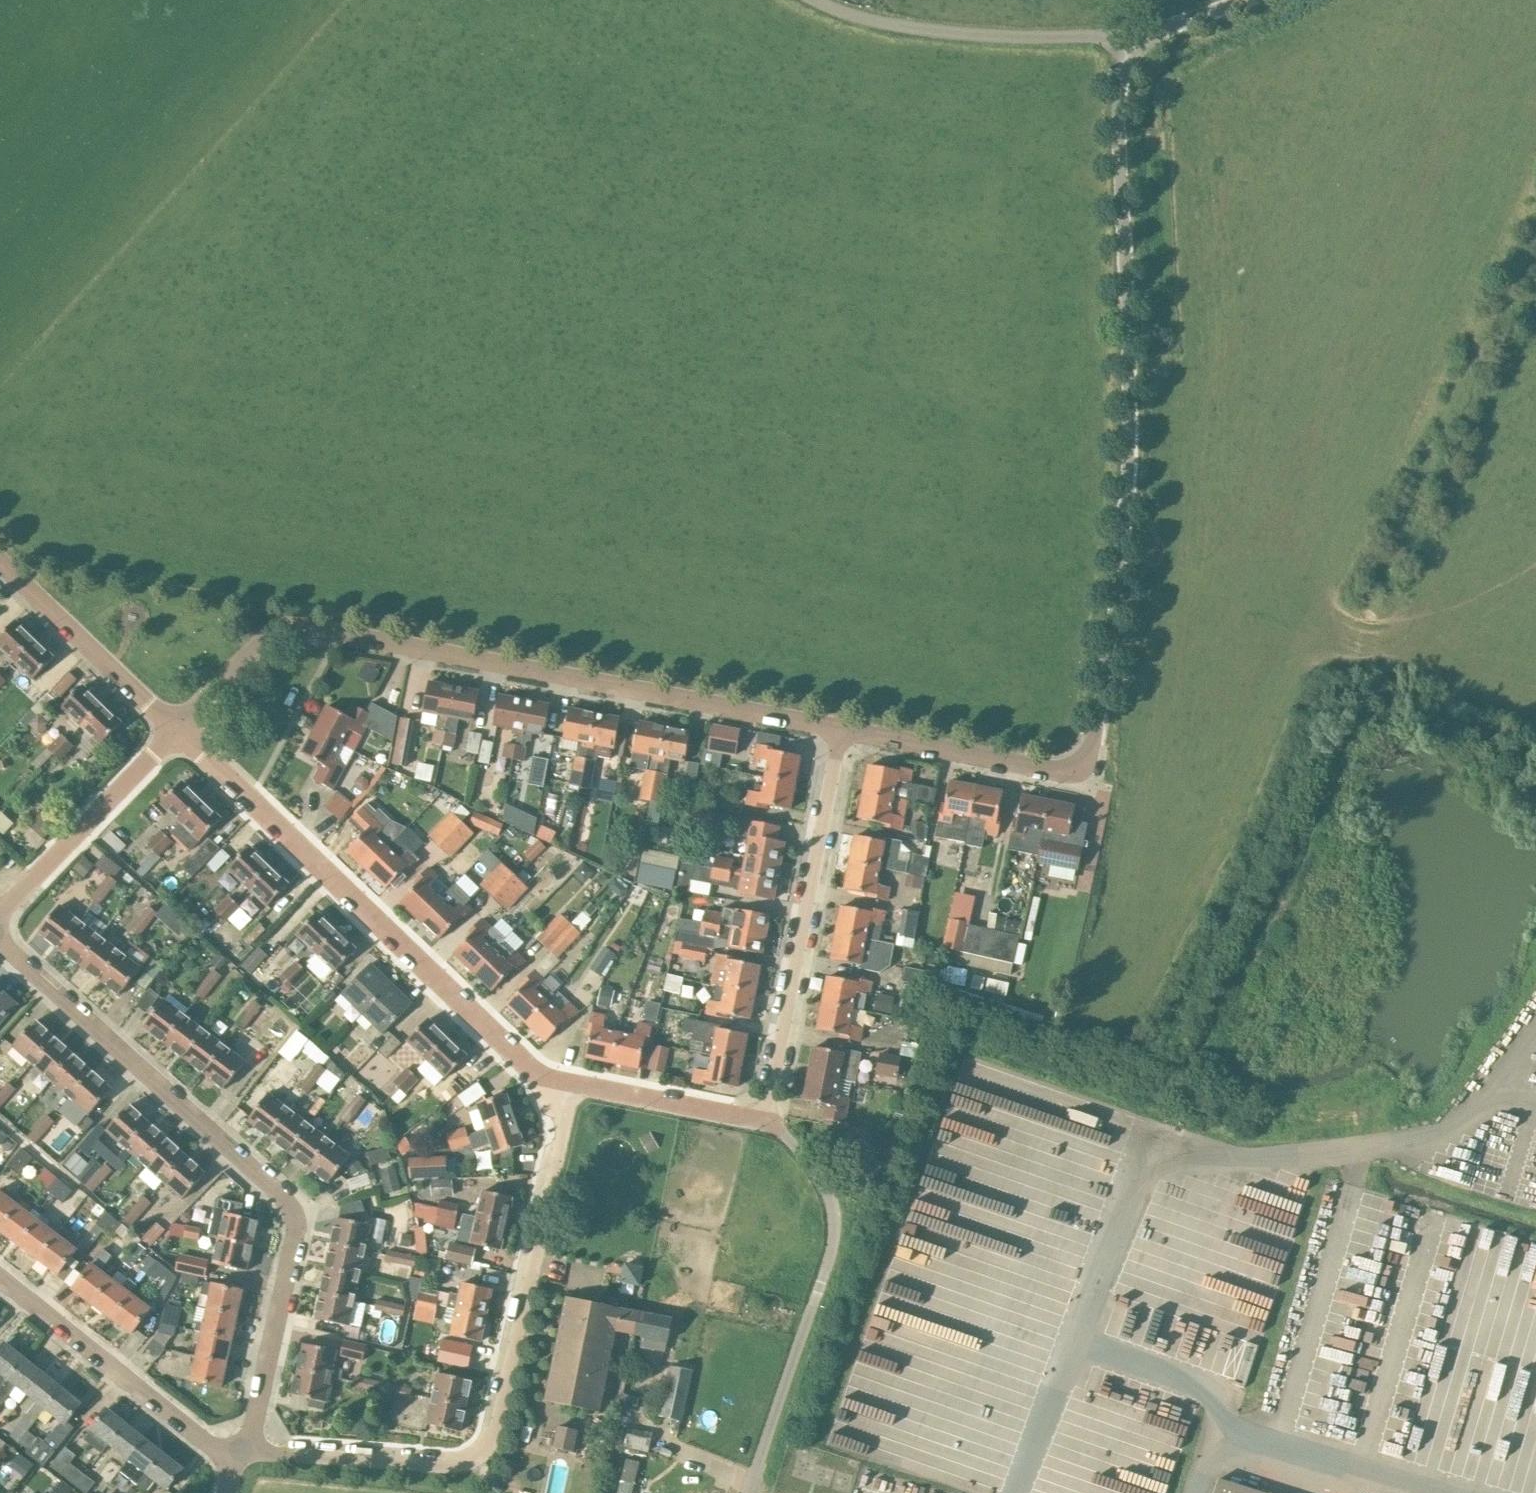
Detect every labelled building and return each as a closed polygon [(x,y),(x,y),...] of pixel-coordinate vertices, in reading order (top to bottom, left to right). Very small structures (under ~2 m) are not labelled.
[(35,639),(16,621),(0,637),(0,647),(14,661),(35,639)] [(35,639),(14,661),(34,680),(54,658),(35,639)] [(373,682),(378,671),(364,664),(359,675),(373,682)] [(69,674),(55,687),(61,694),(76,681),(69,674)] [(446,732),(454,687),(429,682),(423,712),(438,715),(435,730),(436,730),(441,731),(446,732)] [(81,726),(102,704),(84,686),(62,708),(81,726)] [(454,687),(446,732),(456,734),(459,719),(474,722),(480,692),(455,687),(454,687)] [(518,735),(525,700),(499,695),(494,725),(513,729),(512,734),(518,735)] [(516,745),(526,747),(527,743),(531,744),(533,733),(545,735),(550,705),(525,700),(518,735),(516,745)] [(328,706),(315,730),(342,744),(349,730),(361,737),(366,727),(392,741),(398,715),(372,701),(368,710),(354,703),(347,716),(328,706)] [(102,704),(81,726),(99,744),(121,722),(102,704)] [(40,714),(28,726),(39,737),(50,724),(49,723),(57,715),(48,707),(41,715),(40,714)] [(589,748),(595,713),(570,709),(564,738),(579,741),(576,758),(577,758),(586,760),(589,748)] [(621,718),(595,713),(589,748),(586,760),(597,762),(598,757),(613,760),(621,718)] [(400,718),(393,762),(406,764),(413,720),(400,718)] [(631,768),(647,771),(656,773),(659,761),(665,727),(640,722),(631,768)] [(736,754),(740,729),(712,724),(707,749),(736,754)] [(665,727),(659,761),(656,773),(657,773),(668,776),(669,776),(672,759),(685,762),(691,732),(665,727)] [(334,759),(342,744),(315,730),(302,753),(322,764),(314,780),(333,790),(346,765),(334,759)] [(443,745),(446,732),(441,731),(436,730),(433,743),(443,745)] [(762,730),(759,742),(780,746),(782,735),(762,730)] [(446,732),(443,745),(453,747),(456,734),(446,732)] [(479,755),(483,734),(470,732),(466,752),(479,755)] [(62,733),(48,746),(50,748),(55,753),(68,739),(62,733)] [(74,745),(68,739),(55,753),(61,759),(74,745)] [(483,739),(479,762),(489,764),(494,741),(483,739)] [(504,757),(514,759),(516,745),(507,743),(504,757)] [(526,747),(516,745),(514,759),(524,761),(527,747),(526,747)] [(765,777),(796,783),(801,756),(775,751),(776,748),(758,745),(754,766),(767,768),(765,777)] [(39,769),(55,753),(50,748),(34,764),(39,769)] [(534,755),(529,784),(544,787),(549,758),(534,755)] [(584,772),(586,760),(577,758),(572,784),(581,786),(584,772)] [(597,762),(586,760),(584,772),(581,786),(582,786),(585,773),(595,775),(597,762)] [(432,782),(435,766),(418,763),(415,779),(432,782)] [(864,791),(894,797),(933,805),(937,789),(910,784),(913,771),(892,766),(892,770),(869,765),(864,791)] [(641,800),(651,802),(656,773),(647,771),(641,800)] [(656,773),(651,802),(662,804),(668,776),(657,773),(656,773)] [(791,809),(796,783),(765,777),(762,793),(749,791),(747,805),(768,809),(768,805),(791,809)] [(597,800),(600,801),(613,803),(617,782),(601,779),(597,800)] [(965,842),(976,786),(950,781),(945,805),(942,804),(935,837),(965,842)] [(181,822),(202,800),(183,782),(161,804),(181,822)] [(976,786),(965,842),(965,844),(983,848),(985,835),(997,838),(1002,813),(999,812),(1003,792),(976,786)] [(367,870),(388,848),(398,838),(386,826),(390,822),(377,809),(376,810),(369,804),(378,794),(371,788),(363,797),(367,802),(350,819),(365,833),(348,852),(367,870)] [(702,790),(699,800),(711,803),(714,793),(702,790)] [(341,821),(354,804),(338,791),(324,807),(341,821)] [(890,814),(894,797),(864,791),(858,818),(881,823),(881,826),(901,830),(904,817),(890,814)] [(1024,854),(1038,857),(1040,844),(1049,801),(1022,796),(1017,819),(1014,818),(1008,850),(1024,854)] [(202,800),(181,822),(200,841),(221,819),(202,800)] [(1049,801),(1040,844),(1038,857),(1037,862),(1079,871),(1084,847),(1083,847),(1088,823),(1073,820),(1075,806),(1049,801)] [(658,826),(662,804),(651,802),(647,824),(658,826)] [(461,805),(454,813),(463,821),(470,813),(461,805)] [(694,808),(691,825),(713,829),(716,812),(694,808)] [(476,811),(471,823),(499,835),(504,823),(476,811)] [(440,846),(463,821),(454,813),(452,812),(429,837),(440,846)] [(536,834),(539,818),(528,812),(521,827),(533,832),(536,834)] [(928,839),(931,821),(913,818),(911,825),(916,837),(928,839)] [(473,830),(463,821),(440,846),(450,855),(473,830)] [(750,836),(746,856),(780,862),(784,843),(776,841),(778,827),(752,822),(750,836)] [(553,842),(557,831),(541,824),(536,835),(553,842)] [(512,827),(505,834),(511,839),(518,832),(512,827)] [(112,830),(104,839),(119,853),(127,845),(112,830)] [(154,850),(168,835),(162,830),(148,845),(154,850)] [(174,840),(168,835),(154,850),(160,855),(174,840)] [(388,848),(367,870),(387,889),(403,872),(405,874),(422,857),(400,836),(398,838),(388,848)] [(850,861),(850,862),(880,868),(880,867),(926,876),(930,854),(912,851),(911,858),(900,856),(903,845),(855,836),(850,861)] [(188,859),(198,868),(219,847),(209,838),(188,859)] [(539,840),(524,855),(531,861),(546,846),(539,840)] [(248,888),(270,865),(251,847),(229,869),(248,888)] [(694,849),(684,847),(682,860),(683,861),(691,862),(694,849)] [(221,849),(206,864),(214,872),(229,856),(221,849)] [(143,876),(160,858),(155,853),(153,851),(136,870),(143,876)] [(715,867),(777,879),(780,862),(746,856),(718,851),(715,867)] [(91,899),(95,902),(114,879),(122,868),(104,854),(95,866),(102,871),(108,876),(91,899)] [(608,854),(603,867),(617,872),(622,859),(608,854)] [(84,855),(74,868),(84,876),(94,863),(84,855)] [(691,889),(695,863),(691,862),(683,861),(678,886),(691,889)] [(495,898),(496,899),(521,876),(505,862),(482,888),(495,898)] [(880,868),(850,862),(845,889),(867,893),(866,896),(888,900),(890,886),(877,883),(880,868)] [(677,870),(640,863),(636,884),(673,891),(677,870)] [(270,865),(248,888),(268,907),(289,884),(270,865)] [(420,921),(442,899),(441,898),(428,886),(438,875),(428,865),(413,881),(418,885),(401,903),(420,921)] [(777,880),(777,879),(715,867),(704,865),(701,879),(740,887),(739,893),(773,900),(777,880)] [(906,884),(923,887),(925,877),(908,873),(906,884)] [(521,876),(496,899),(507,909),(529,884),(521,876)] [(608,886),(613,890),(616,891),(622,884),(615,878),(608,886)] [(114,879),(95,902),(99,906),(118,882),(114,879)] [(442,899),(420,921),(440,940),(456,923),(459,925),(474,909),(467,903),(471,899),(455,884),(441,898),(442,899)] [(220,915),(235,899),(229,894),(214,910),(220,915)] [(241,906),(254,917),(262,908),(250,897),(241,906)] [(241,905),(235,899),(220,915),(226,921),(241,905)] [(591,918),(598,911),(592,905),(586,913),(591,918)] [(60,948),(80,921),(60,906),(39,932),(60,948)] [(836,933),(880,941),(883,924),(885,911),(865,907),(864,911),(841,906),(836,933)] [(131,931),(135,934),(153,910),(149,907),(131,931)] [(721,926),(766,935),(770,916),(725,908),(721,926)] [(704,923),(719,926),(722,912),(707,909),(704,923)] [(153,910),(135,934),(140,937),(158,914),(153,910)] [(903,910),(899,930),(914,933),(918,913),(903,910)] [(316,953),(338,931),(318,912),(297,934),(316,953)] [(547,949),(571,924),(562,915),(538,940),(547,949)] [(473,972),(474,973),(503,942),(503,941),(507,937),(493,924),(492,926),(482,917),(466,934),(470,937),(454,954),(473,972)] [(719,926),(704,923),(703,923),(681,919),(677,939),(715,946),(716,940),(719,926)] [(946,948),(981,956),(987,927),(953,919),(946,948)] [(80,964),(101,937),(80,921),(60,948),(80,964)] [(571,924),(547,949),(556,958),(580,933),(571,924)] [(763,954),(766,935),(721,926),(718,946),(763,954)] [(987,927),(981,956),(1014,964),(1021,935),(987,927)] [(338,931),(316,953),(336,972),(357,950),(338,931)] [(880,941),(836,933),(831,959),(860,965),(859,968),(874,971),(876,957),(885,959),(888,943),(880,941)] [(100,979),(121,952),(101,937),(80,964),(100,979)] [(503,942),(474,973),(493,991),(509,974),(512,977),(527,960),(516,950),(514,952),(503,942)] [(708,947),(684,942),(681,955),(706,960),(708,947)] [(267,953),(259,946),(237,970),(243,976),(249,969),(251,971),(267,953)] [(606,946),(591,968),(600,974),(615,952),(606,946)] [(136,983),(145,990),(170,956),(161,950),(136,983)] [(926,962),(941,965),(943,953),(928,950),(926,962)] [(121,952),(100,979),(121,995),(141,968),(121,952)] [(718,985),(718,986),(725,987),(726,987),(756,992),(761,966),(739,962),(740,956),(719,952),(712,984),(718,985)] [(212,961),(221,968),(227,960),(218,953),(212,961)] [(288,980),(302,965),(295,958),(280,973),(288,980)] [(940,971),(906,964),(902,980),(937,987),(940,971)] [(308,971),(302,965),(288,980),(293,986),(294,986),(308,971)] [(362,1014),(392,984),(385,978),(382,981),(368,967),(342,994),(362,1014)] [(196,992),(200,996),(218,972),(214,969),(196,992)] [(548,1001),(549,1002),(555,994),(543,983),(546,980),(535,970),(520,985),(523,988),(507,1005),(527,1023),(548,1001)] [(223,976),(218,972),(200,996),(204,999),(223,976)] [(664,989),(693,996),(695,986),(683,983),(685,976),(668,972),(664,989)] [(823,1001),(822,1003),(853,1009),(854,1001),(864,1003),(866,994),(869,995),(872,980),(851,976),(850,981),(828,977),(823,1001)] [(988,978),(986,991),(1007,994),(1009,981),(988,978)] [(287,992),(293,986),(288,980),(282,987),(287,992)] [(903,983),(900,995),(922,1000),(925,988),(903,983)] [(392,984),(362,1014),(383,1034),(413,1004),(406,998),(403,1001),(389,988),(393,985),(392,984)] [(149,986),(137,1004),(151,1013),(163,995),(149,986)] [(602,989),(598,1006),(611,1009),(615,992),(613,992),(614,988),(603,986),(602,990),(602,989)] [(751,1019),(756,992),(726,987),(725,987),(718,986),(715,1002),(709,1001),(707,1014),(727,1018),(728,1015),(751,1019)] [(17,1003),(0,989),(0,1022),(17,1003)] [(332,990),(324,998),(331,1004),(338,996),(332,990)] [(890,1012),(894,997),(878,993),(875,1009),(890,1012)] [(185,1015),(189,1009),(170,995),(166,1001),(164,1000),(143,1027),(164,1042),(185,1015)] [(235,1024),(240,1027),(259,1002),(255,999),(235,1024)] [(560,1013),(549,1002),(548,1001),(527,1023),(546,1042),(562,1025),(565,1028),(579,1013),(569,1003),(560,1013)] [(259,1002),(240,1027),(244,1030),(263,1005),(259,1002)] [(853,1009),(822,1003),(817,1029),(840,1034),(840,1038),(860,1042),(863,1026),(850,1023),(853,1009)] [(659,1009),(642,1006),(639,1021),(657,1024),(659,1009)] [(613,1063),(619,1033),(603,1029),(606,1016),(592,1013),(587,1034),(591,1035),(586,1057),(613,1063)] [(198,1025),(185,1015),(164,1042),(184,1058),(205,1031),(198,1025)] [(703,1053),(713,1055),(742,1061),(748,1034),(725,1030),(726,1027),(685,1018),(683,1030),(695,1033),(693,1041),(705,1043),(703,1053)] [(427,1060),(448,1038),(429,1019),(408,1041),(427,1060)] [(32,1064),(55,1038),(36,1021),(13,1046),(32,1064)] [(619,1033),(613,1063),(639,1069),(644,1046),(648,1047),(652,1026),(639,1023),(636,1036),(619,1033)] [(225,1046),(205,1031),(184,1058),(204,1073),(225,1046)] [(298,1031),(280,1054),(290,1064),(300,1050),(308,1040),(298,1031)] [(387,1058),(401,1044),(394,1036),(380,1051),(387,1058)] [(51,1081),(74,1055),(55,1038),(32,1064),(51,1081)] [(448,1038),(427,1060),(446,1078),(467,1056),(448,1038)] [(915,1057),(917,1045),(903,1042),(901,1054),(915,1057)] [(225,1046),(204,1073),(225,1089),(246,1062),(225,1046)] [(663,1073),(668,1050),(654,1047),(649,1070),(663,1073)] [(809,1072),(809,1073),(839,1079),(839,1078),(856,1081),(862,1051),(837,1047),(836,1052),(814,1047),(809,1072)] [(312,1059),(318,1064),(300,1087),(304,1091),(329,1058),(319,1050),(312,1059)] [(70,1097),(93,1072),(74,1055),(51,1081),(70,1097)] [(737,1088),(742,1061),(713,1055),(709,1071),(696,1069),(693,1082),(714,1087),(715,1083),(737,1088)] [(882,1055),(877,1074),(900,1079),(904,1060),(882,1055)] [(340,1068),(329,1058),(304,1091),(308,1094),(326,1070),(330,1073),(331,1073),(342,1081),(347,1074),(340,1068)] [(399,1088),(414,1072),(408,1067),(393,1083),(399,1088)] [(93,1072),(70,1097),(89,1115),(112,1089),(93,1072)] [(419,1077),(414,1072),(399,1088),(404,1093),(419,1077)] [(849,1099),(852,1083),(852,1082),(839,1079),(809,1073),(804,1100),(826,1104),(823,1119),(845,1123),(850,1099),(849,1099)] [(9,1081),(0,1091),(0,1099),(13,1085),(9,1081)] [(459,1095),(467,1107),(486,1093),(478,1082),(459,1095)] [(13,1085),(0,1099),(0,1107),(17,1088),(13,1085)] [(451,1086),(441,1094),(447,1101),(457,1094),(451,1086)] [(269,1137),(290,1109),(269,1094),(248,1121),(269,1137)] [(487,1129),(516,1119),(507,1094),(478,1104),(487,1129)] [(344,1121),(363,1098),(360,1095),(341,1118),(344,1121)] [(367,1101),(363,1098),(344,1121),(348,1124),(367,1101)] [(126,1148),(149,1123),(130,1105),(107,1131),(126,1148)] [(52,1116),(32,1141),(36,1144),(46,1132),(56,1120),(57,1121),(64,1113),(59,1109),(52,1116)] [(288,1151),(289,1152),(310,1125),(290,1109),(269,1137),(288,1151)] [(32,1141),(52,1116),(48,1113),(27,1137),(32,1141)] [(516,1119),(487,1129),(495,1155),(525,1145),(516,1119)] [(145,1165),(168,1139),(149,1123),(126,1148),(145,1165)] [(330,1140),(310,1125),(289,1152),(309,1168),(330,1140)] [(446,1136),(449,1143),(469,1136),(467,1129),(446,1136)] [(879,1131),(874,1143),(883,1147),(888,1135),(879,1131)] [(469,1136),(449,1143),(452,1151),(472,1144),(469,1136)] [(406,1137),(397,1143),(403,1152),(412,1146),(406,1137)] [(164,1182),(187,1156),(168,1139),(145,1165),(164,1182)] [(330,1140),(309,1168),(330,1183),(351,1156),(330,1140)] [(370,1151),(373,1163),(392,1158),(389,1146),(370,1151)] [(24,1148),(9,1166),(19,1175),(34,1157),(24,1148)] [(410,1157),(411,1179),(448,1177),(447,1155),(410,1157)] [(187,1156),(164,1182),(183,1199),(206,1174),(187,1156)] [(84,1185),(89,1189),(109,1167),(104,1162),(84,1185)] [(113,1170),(109,1167),(89,1189),(93,1193),(113,1170)] [(382,1169),(387,1194),(401,1192),(396,1167),(382,1169)] [(367,1174),(346,1179),(349,1190),(370,1184),(367,1174)] [(47,1192),(54,1198),(65,1185),(58,1179),(47,1192)] [(434,1179),(434,1198),(454,1197),(454,1179),(434,1179)] [(65,1185),(54,1198),(63,1206),(74,1193),(65,1185)] [(18,1206),(7,1198),(10,1194),(3,1188),(0,1192),(0,1230),(18,1206)] [(477,1217),(507,1224),(513,1198),(483,1191),(477,1217)] [(124,1220),(128,1224),(149,1199),(145,1196),(124,1220)] [(219,1238),(253,1246),(258,1221),(241,1217),(244,1204),(218,1198),(212,1221),(223,1223),(219,1238)] [(152,1202),(149,1199),(128,1224),(132,1227),(152,1202)] [(440,1200),(439,1208),(458,1213),(459,1204),(440,1200)] [(96,1224),(104,1231),(114,1218),(98,1205),(92,1212),(100,1219),(96,1224)] [(19,1244),(37,1221),(42,1215),(34,1209),(29,1214),(18,1206),(0,1230),(19,1244)] [(458,1213),(439,1208),(437,1216),(456,1220),(458,1213)] [(364,1221),(396,1229),(399,1216),(367,1209),(364,1221)] [(19,1244),(39,1259),(57,1235),(46,1227),(50,1222),(42,1215),(37,1221),(19,1244)] [(114,1217),(104,1231),(112,1237),(122,1225),(114,1217)] [(501,1250),(507,1224),(477,1217),(471,1243),(501,1250)] [(332,1243),(366,1251),(371,1225),(338,1218),(332,1243)] [(199,1240),(201,1228),(187,1225),(184,1236),(199,1240)] [(152,1249),(166,1233),(157,1226),(143,1241),(152,1249)] [(57,1235),(39,1259),(59,1274),(83,1243),(62,1227),(57,1235)] [(403,1233),(401,1244),(410,1246),(412,1236),(403,1233)] [(247,1271),(253,1246),(219,1238),(214,1264),(247,1271)] [(445,1257),(474,1264),(477,1247),(448,1241),(445,1257)] [(360,1276),(366,1251),(332,1243),(327,1268),(360,1276)] [(139,1245),(125,1264),(131,1269),(145,1250),(139,1245)] [(388,1248),(387,1254),(416,1261),(417,1255),(388,1248)] [(92,1304),(93,1304),(111,1280),(102,1273),(114,1258),(102,1249),(73,1289),(92,1304)] [(139,1265),(147,1272),(156,1261),(157,1260),(150,1253),(139,1265)] [(184,1271),(206,1276),(209,1261),(179,1254),(176,1270),(183,1272),(184,1271)] [(416,1261),(387,1254),(385,1260),(414,1266),(416,1261)] [(156,1261),(146,1273),(154,1280),(149,1286),(165,1299),(177,1278),(156,1261)] [(417,1267),(414,1277),(423,1279),(425,1270),(417,1267)] [(355,1301),(360,1276),(327,1268),(321,1293),(355,1301)] [(643,1272),(626,1269),(622,1286),(639,1289),(643,1272)] [(184,1271),(183,1272),(184,1272),(181,1284),(196,1287),(199,1275),(206,1277),(206,1276),(184,1271)] [(113,1319),(131,1295),(130,1294),(138,1285),(129,1278),(122,1288),(111,1280),(93,1304),(113,1319)] [(208,1308),(238,1315),(244,1290),(205,1281),(203,1292),(211,1294),(208,1308)] [(457,1309),(487,1316),(493,1289),(463,1283),(460,1295),(450,1292),(447,1306),(457,1308),(457,1309)] [(349,1326),(355,1301),(321,1293),(316,1319),(349,1326)] [(417,1300),(436,1305),(438,1298),(419,1293),(418,1299),(417,1300)] [(131,1295),(113,1319),(133,1334),(151,1310),(131,1295)] [(637,1335),(642,1313),(621,1308),(566,1296),(545,1401),(601,1413),(616,1331),(637,1335)] [(377,1300),(376,1305),(403,1312),(404,1307),(377,1300)] [(433,1315),(436,1305),(417,1300),(415,1311),(433,1315)] [(403,1312),(376,1305),(374,1311),(402,1318),(403,1312)] [(453,1325),(452,1329),(451,1335),(481,1342),(487,1316),(457,1309),(457,1308),(447,1306),(443,1323),(453,1325)] [(202,1332),(233,1339),(238,1315),(208,1308),(204,1323),(197,1322),(195,1331),(196,1331),(202,1332)] [(164,1313),(162,1323),(177,1327),(177,1326),(179,1316),(164,1313)] [(642,1313),(637,1335),(642,1336),(640,1348),(666,1353),(668,1342),(672,1319),(642,1313)] [(177,1327),(162,1323),(160,1331),(187,1338),(189,1329),(177,1326),(177,1327)] [(202,1332),(196,1331),(194,1342),(200,1343),(197,1357),(227,1363),(233,1339),(202,1332)] [(154,1339),(147,1348),(159,1357),(166,1349),(154,1339)] [(444,1339),(439,1361),(468,1368),(473,1345),(444,1339)] [(345,1340),(341,1357),(363,1363),(368,1346),(345,1340)] [(25,1358),(5,1343),(0,1350),(0,1390),(25,1358)] [(332,1377),(342,1379),(344,1369),(334,1367),(337,1351),(304,1344),(298,1369),(332,1377)] [(222,1388),(227,1363),(197,1357),(191,1382),(222,1388)] [(44,1373),(25,1358),(0,1390),(0,1407),(17,1386),(27,1395),(44,1373)] [(659,1400),(656,1415),(683,1421),(694,1370),(669,1365),(662,1400),(659,1400)] [(326,1402),(332,1377),(298,1369),(293,1395),(310,1399),(308,1407),(324,1410),(326,1402)] [(10,1436),(19,1443),(29,1431),(28,1430),(45,1409),(46,1409),(63,1388),(44,1373),(27,1395),(37,1402),(10,1436)] [(433,1399),(466,1406),(472,1381),(438,1373),(433,1399)] [(352,1387),(368,1391),(370,1385),(367,1384),(369,1378),(354,1375),(352,1387)] [(381,1393),(384,1381),(369,1378),(367,1384),(370,1385),(368,1391),(381,1394),(381,1393)] [(381,1394),(397,1397),(398,1391),(395,1390),(396,1384),(384,1381),(381,1393),(381,1394)] [(398,1391),(397,1397),(411,1400),(413,1387),(396,1384),(395,1390),(398,1391)] [(63,1388),(46,1409),(65,1425),(82,1403),(63,1388)] [(461,1431),(466,1406),(433,1399),(427,1424),(461,1431)] [(109,1444),(110,1445),(127,1424),(107,1408),(84,1437),(103,1452),(109,1444)] [(129,1460),(145,1439),(127,1424),(110,1445),(128,1459),(129,1460)] [(559,1425),(554,1449),(574,1453),(578,1428),(559,1425)] [(29,1431),(19,1443),(29,1450),(38,1438),(29,1431)] [(623,1449),(627,1433),(616,1431),(612,1447),(623,1449)] [(651,1449),(653,1438),(630,1434),(628,1445),(651,1449)] [(120,1471),(139,1486),(164,1454),(145,1439),(129,1460),(120,1471)] [(51,1467),(77,1487),(86,1474),(70,1461),(76,1453),(67,1446),(51,1467)] [(11,1465),(26,1474),(34,1462),(19,1453),(11,1465)] [(164,1454),(139,1486),(146,1492),(155,1481),(167,1490),(184,1469),(164,1454)] [(618,1492),(634,1492),(642,1461),(627,1457),(618,1492)] [(77,1487),(85,1492),(88,1492),(96,1482),(87,1475),(86,1474),(77,1487)] [(1220,1476),(1214,1492),(1273,1492),(1220,1476)]
